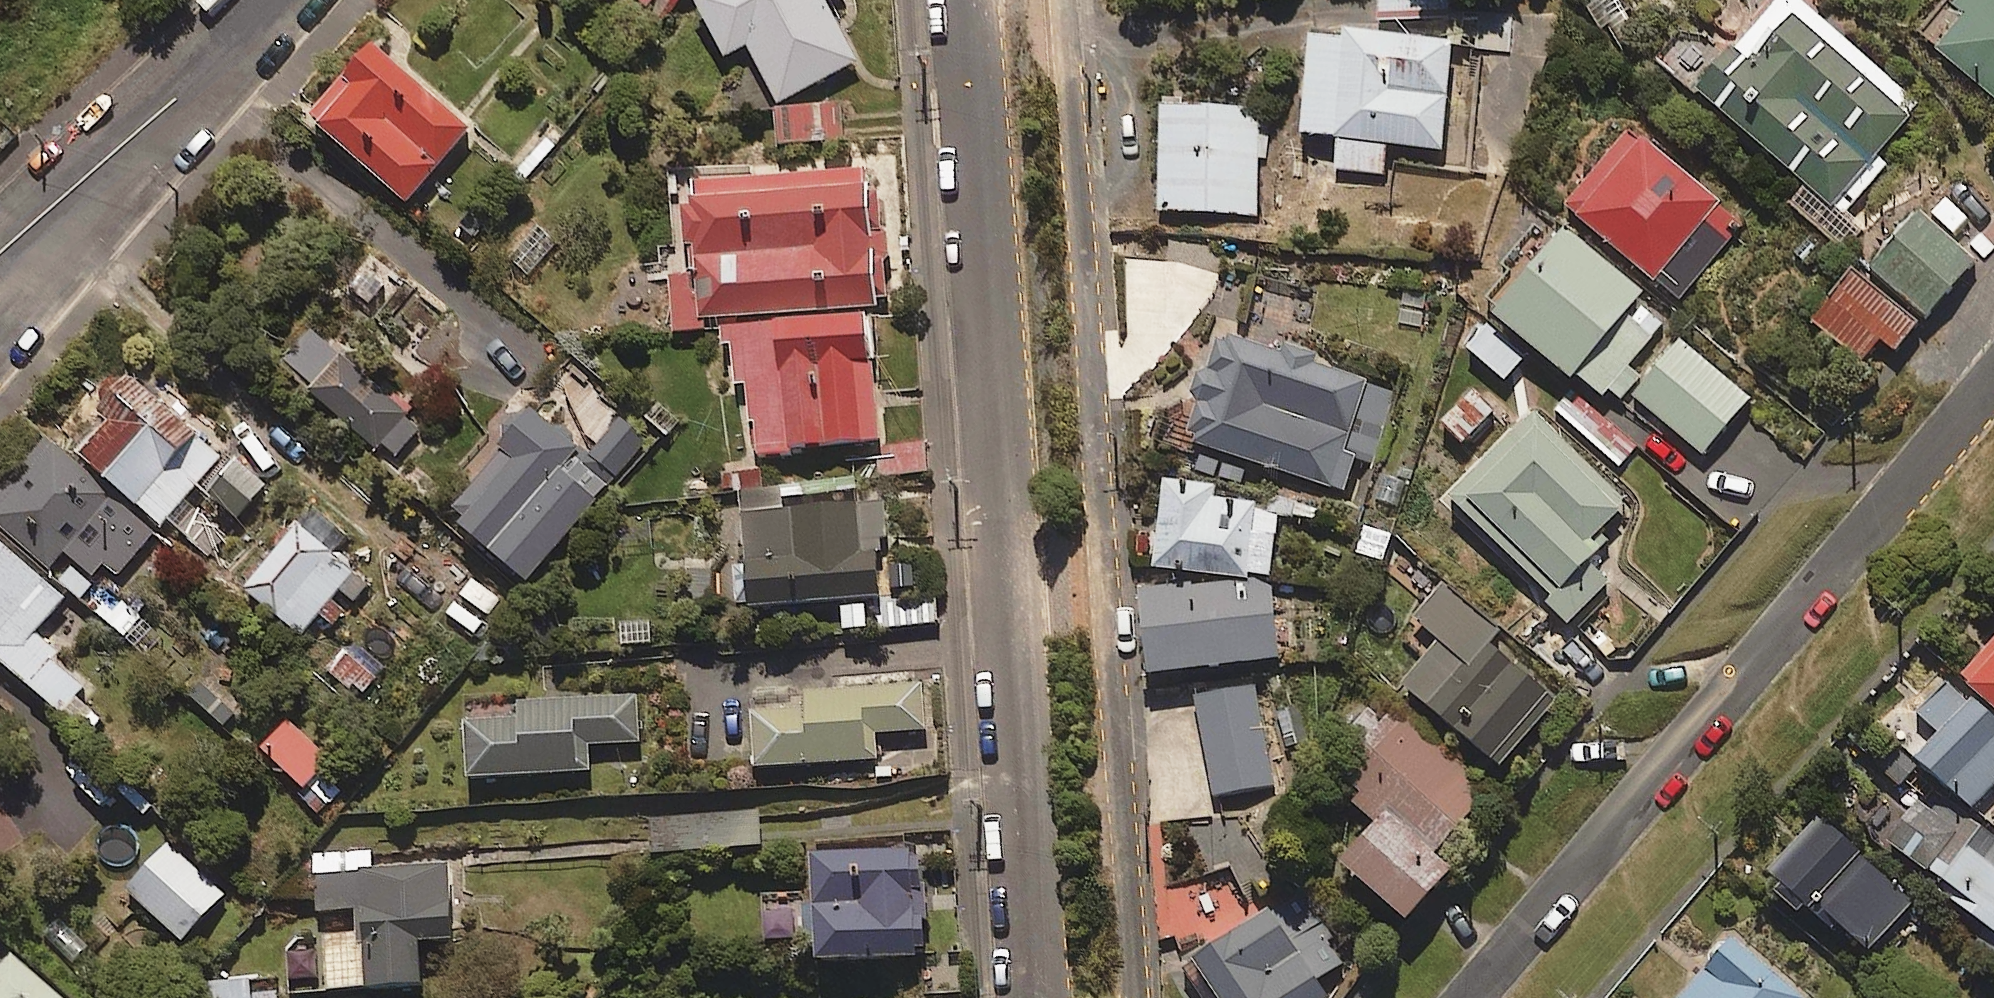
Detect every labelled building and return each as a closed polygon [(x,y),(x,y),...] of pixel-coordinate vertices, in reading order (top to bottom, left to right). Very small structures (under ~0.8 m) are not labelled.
[(657,9),(666,0),(648,0),(657,9)] [(727,48),(749,37),(779,96),(859,55),(831,0),(703,0),(727,48)] [(1614,0),(1580,0),(1610,46),(1634,31),(1614,0)] [(1678,76),(1847,219),(1889,168),(1875,156),(1919,103),(1797,0),(1762,0),(1727,41),(1716,32),(1678,76)] [(1922,34),(1993,88),(1993,0),(1948,0),(1922,34)] [(1447,35),(1302,24),(1294,127),(1332,130),(1329,166),(1380,170),(1382,141),(1438,146),(1447,35)] [(474,121),(377,31),(310,104),(406,194),(474,121)] [(1261,102),(1156,98),(1152,208),(1257,211),(1261,102)] [(1742,219),(1625,120),(1559,199),(1675,298),(1742,219)] [(873,199),(663,213),(672,347),(717,344),(725,467),(863,457),(855,336),(882,335),(873,199)] [(1969,258),(1912,206),(1863,261),(1920,312),(1969,258)] [(1621,387),(1635,369),(1627,363),(1661,322),(1632,298),(1639,291),(1552,219),(1482,304),(1605,406),(1621,387)] [(1910,319),(1850,265),(1807,314),(1853,356),(1874,333),(1887,345),(1910,319)] [(426,417),(306,315),(273,354),(394,456),(426,417)] [(1522,353),(1482,318),(1459,345),(1499,379),(1522,353)] [(1175,432),(1340,490),(1354,452),(1371,458),(1396,388),(1212,324),(1175,432)] [(1635,369),(1621,387),(1698,451),(1746,393),(1669,329),(1635,369)] [(161,519),(166,513),(212,556),(231,535),(185,493),(227,449),(129,358),(64,428),(161,519)] [(1486,408),(1461,384),(1433,414),(1458,438),(1486,408)] [(483,437),(497,450),(453,495),(464,507),(459,513),(519,572),(659,429),(622,393),(574,442),(525,394),(483,437)] [(1629,509),(1526,410),(1445,494),(1568,613),(1602,577),(1582,558),(1629,509)] [(52,430),(0,486),(0,513),(50,559),(65,543),(78,555),(60,574),(120,629),(156,591),(125,562),(157,526),(52,430)] [(929,469),(927,439),(874,442),(875,471),(929,469)] [(269,483),(236,452),(207,485),(240,515),(269,483)] [(860,492),(858,470),(741,480),(751,599),(883,588),(878,530),(890,529),(887,489),(860,492)] [(1409,480),(1381,470),(1368,505),(1395,516),(1409,480)] [(1145,564),(1243,575),(1243,571),(1266,574),(1275,504),(1211,495),(1212,482),(1158,474),(1145,564)] [(244,581),(302,630),(341,583),(356,595),(371,578),(299,517),(244,581)] [(1392,530),(1361,519),(1350,552),(1381,562),(1392,530)] [(69,592),(0,532),(0,648),(65,704),(88,678),(56,650),(61,644),(40,625),(69,592)] [(1266,576),(1131,588),(1137,666),(1272,655),(1266,576)] [(1495,627),(1443,582),(1375,660),(1494,763),(1551,697),(1485,639),(1495,627)] [(1956,675),(1993,707),(1993,630),(1956,675)] [(1886,773),(1908,792),(1928,769),(1967,804),(1993,776),(1993,777),(1993,719),(1943,674),(1913,708),(1902,699),(1879,725),(1906,750),(1886,773)] [(927,723),(923,678),(804,687),(805,694),(753,698),(758,761),(879,751),(877,727),(927,723)] [(1269,782),(1252,683),(1194,693),(1196,709),(1140,712),(1150,821),(1217,817),(1213,792),(1269,782)] [(638,691),(520,695),(520,703),(468,704),(470,768),(592,765),(591,738),(639,736),(638,691)] [(1481,786),(1387,704),(1333,766),(1345,777),(1335,788),(1363,812),(1329,852),(1400,914),(1447,860),(1429,845),(1481,786)] [(332,755),(290,715),(263,743),(305,783),(332,755)] [(1910,793),(1879,837),(1937,879),(1932,886),(1993,930),(1993,834),(1934,791),(1925,804),(1910,793)] [(1797,899),(1826,927),(1832,921),(1860,949),(1906,901),(1816,813),(1756,873),(1790,906),(1797,899)] [(223,888),(168,837),(126,883),(181,933),(223,888)] [(928,838),(816,839),(816,886),(763,888),(766,936),(820,936),(820,952),(928,952),(928,838)] [(372,860),(371,849),(314,851),(318,926),(290,926),(290,937),(286,937),(289,985),(423,979),(423,946),(454,945),(452,858),(372,860)] [(1294,885),(1186,953),(1214,997),(1323,997),(1324,997),(1313,979),(1341,961),(1294,885)] [(1803,992),(1728,928),(1669,997),(1797,997),(1803,992)] [(12,949),(0,963),(0,997),(67,997),(12,949)]
